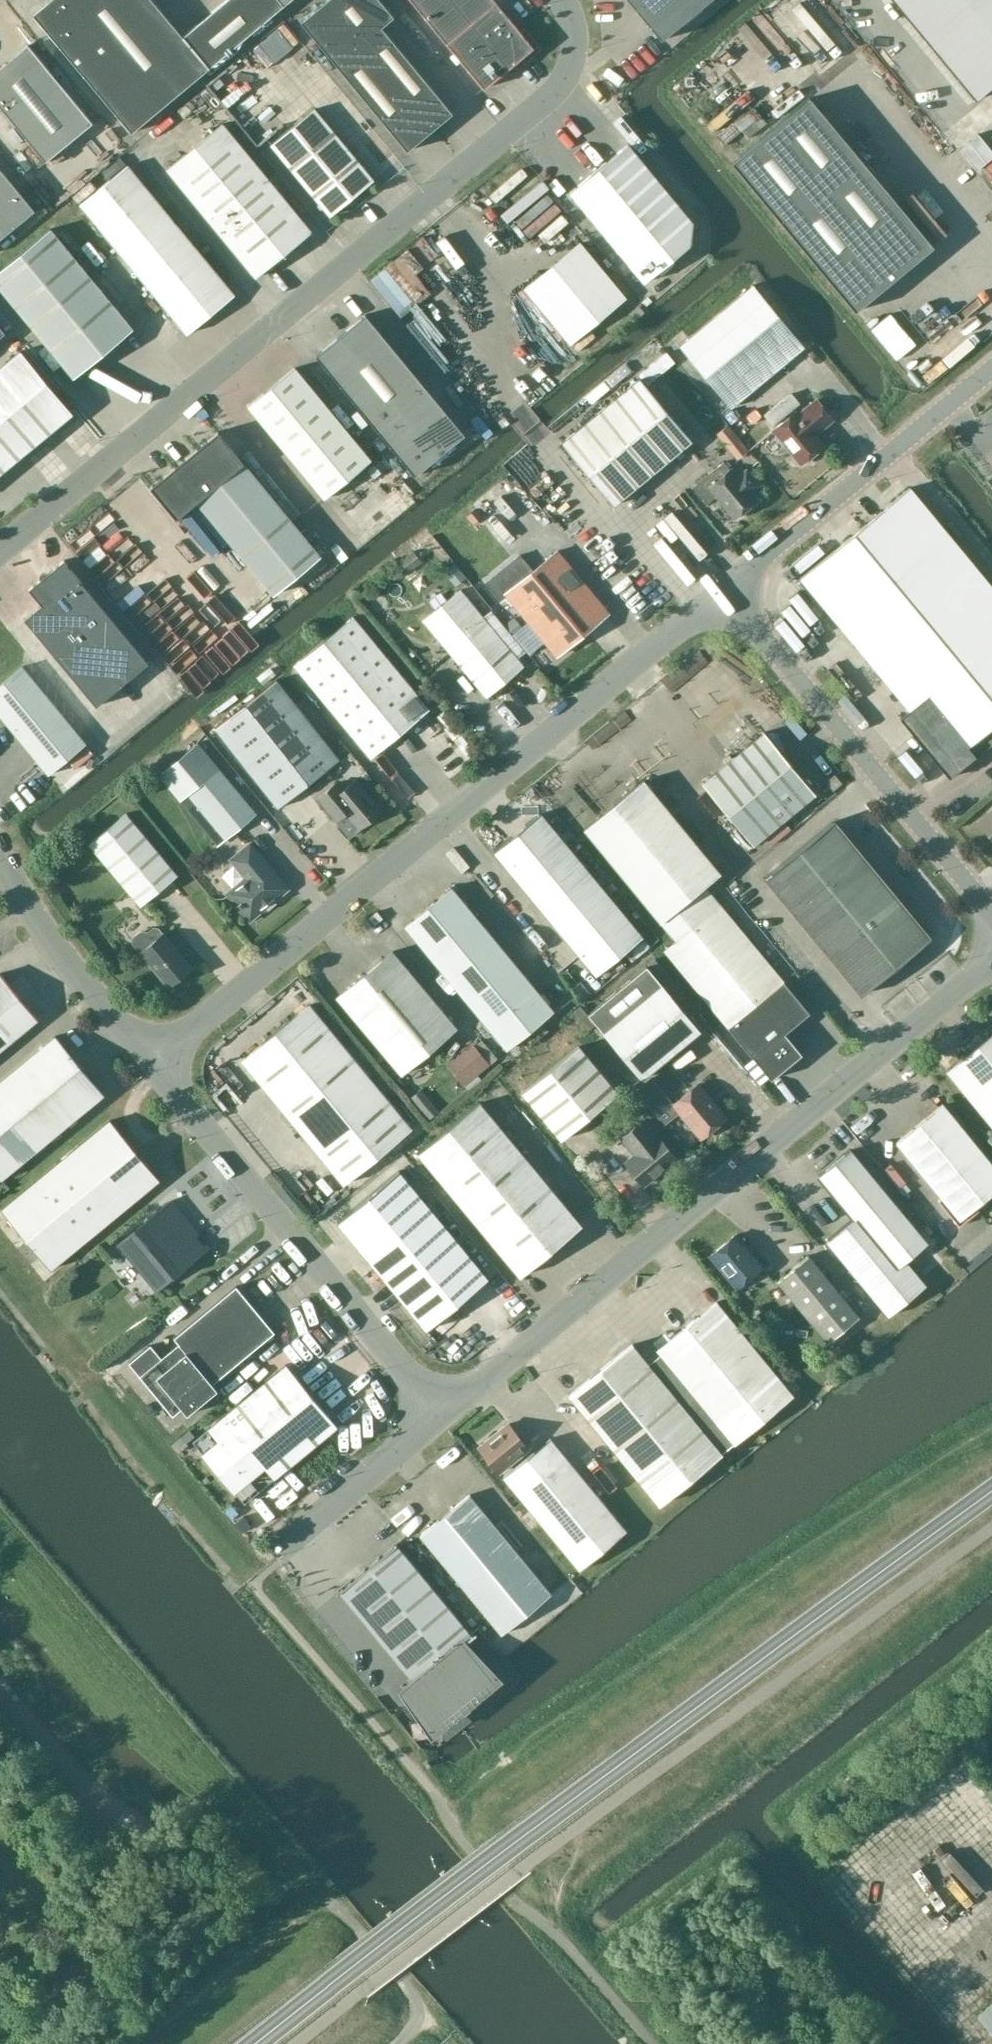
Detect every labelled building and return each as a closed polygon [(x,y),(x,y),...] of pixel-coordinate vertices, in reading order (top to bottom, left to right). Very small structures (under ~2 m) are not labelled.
[(290,0),(226,0),(182,37),(152,0),(50,0),(32,15),(131,133),(290,0)] [(381,28),(393,18),(379,0),(328,0),(300,23),(407,152),(452,114),(381,28)] [(516,62),(518,64),(537,48),(522,31),(520,32),(493,0),(411,0),(484,89),(516,62)] [(661,40),(710,0),(628,0),(661,40)] [(974,99),(991,84),(991,0),(892,0),(974,99)] [(29,46),(28,45),(0,68),(0,109),(45,163),(92,124),(29,46)] [(805,96),(729,159),(854,310),(931,244),(805,96)] [(373,181),(314,109),(271,145),(330,217),(373,181)] [(255,278),(311,232),(222,124),(166,170),(255,278)] [(609,152),(618,147),(608,129),(599,134),(609,152)] [(693,223),(680,208),(628,145),(570,193),(643,282),(691,245),(693,223)] [(112,160),(93,173),(99,181),(117,168),(112,160)] [(187,335),(234,296),(127,166),(80,205),(187,335)] [(34,211),(0,170),(0,239),(34,211)] [(478,202),(471,207),(495,237),(502,232),(478,202)] [(452,221),(445,227),(473,259),(480,254),(452,221)] [(50,230),(0,271),(0,289),(73,379),(132,330),(50,230)] [(425,296),(410,277),(432,258),(418,241),(385,268),(415,304),(425,296)] [(580,242),(524,288),(570,344),(626,298),(580,242)] [(397,320),(411,307),(378,273),(364,287),(397,320)] [(679,345),(730,407),(804,345),(752,284),(679,345)] [(365,416),(415,375),(365,315),(315,356),(365,416)] [(429,325),(420,333),(447,364),(456,356),(429,325)] [(522,349),(517,354),(535,374),(541,369),(522,349)] [(72,414),(20,352),(0,368),(0,474),(72,414)] [(247,407),(324,500),(371,461),(294,369),(247,407)] [(465,435),(427,390),(415,375),(365,416),(414,477),(465,435)] [(639,377),(562,442),(613,504),(691,440),(639,377)] [(795,411),(773,429),(776,432),(775,437),(781,444),(785,444),(801,463),(823,445),(814,434),(833,418),(816,398),(798,414),(795,411)] [(741,439),(728,424),(719,431),(732,447),(741,439)] [(217,432),(149,487),(176,519),(197,502),(244,463),(217,432)] [(714,468),(691,487),(705,504),(716,495),(735,517),(757,499),(750,491),(759,484),(746,468),(737,475),(731,467),(729,469),(722,461),(714,468)] [(197,503),(273,596),(320,558),(243,464),(197,503)] [(517,489),(547,508),(558,491),(529,471),(517,489)] [(801,577),(910,709),(900,718),(911,732),(948,777),(970,759),(975,754),(967,745),(991,724),(991,584),(911,486),(801,577)] [(476,508),(466,516),(473,524),(482,516),(476,508)] [(92,545),(74,557),(85,574),(125,546),(119,538),(98,553),(92,545)] [(420,560),(412,550),(397,563),(405,573),(420,560)] [(505,566),(485,582),(499,599),(506,594),(556,655),(609,611),(558,550),(533,570),(519,554),(505,566)] [(96,708),(148,664),(63,561),(28,590),(41,606),(24,620),(96,708)] [(455,585),(465,577),(454,563),(444,572),(455,585)] [(102,586),(123,582),(122,574),(100,579),(102,586)] [(423,619),(487,697),(524,666),(460,589),(423,619)] [(216,621),(229,639),(252,623),(240,605),(216,621)] [(333,710),(391,662),(353,616),(294,664),(333,710)] [(513,617),(503,625),(511,635),(521,626),(513,617)] [(371,757),(429,708),(391,662),(333,710),(371,757)] [(262,682),(275,672),(268,665),(256,675),(262,682)] [(23,666),(0,684),(0,717),(48,775),(87,743),(23,666)] [(339,759),(276,679),(215,727),(278,807),(339,759)] [(753,844),(816,793),(764,731),(702,782),(753,844)] [(218,766),(217,766),(198,742),(158,775),(216,846),(256,812),(218,766)] [(841,781),(835,774),(834,773),(825,780),(832,788),(841,781)] [(585,827),(677,938),(664,949),(770,1079),(801,1053),(784,1032),(808,1011),(705,886),(720,874),(644,778),(585,827)] [(343,790),(336,782),(318,796),(333,815),(343,807),(360,827),(369,820),(371,821),(373,822),(380,817),(380,814),(378,812),(381,810),(356,779),(343,790)] [(978,820),(991,836),(991,808),(978,820)] [(178,874),(127,812),(89,843),(141,905),(178,874)] [(511,871),(558,833),(541,812),(494,850),(511,871)] [(927,940),(848,842),(832,823),(768,874),(864,991),(927,940)] [(528,892),(575,853),(558,833),(511,871),(528,892)] [(229,893),(250,918),(263,908),(266,908),(274,901),(275,898),(287,888),(250,843),(232,859),(247,877),(229,893)] [(546,912),(592,874),(575,853),(528,892),(546,912)] [(563,933),(609,894),(592,874),(546,912),(563,933)] [(452,886),(429,905),(455,936),(478,918),(452,886)] [(580,954),(626,915),(609,894),(563,933),(580,954)] [(455,936),(429,905),(405,925),(431,956),(455,936)] [(626,915),(580,954),(597,974),(643,936),(626,915)] [(450,979),(497,941),(478,918),(455,936),(431,956),(450,979)] [(192,967),(160,928),(154,927),(148,933),(147,931),(141,930),(133,937),(133,942),(141,952),(169,986),(192,967)] [(469,1002),(516,964),(497,941),(450,979),(469,1002)] [(457,1027),(393,950),(337,996),(401,1073),(457,1027)] [(535,987),(516,964),(469,1002),(488,1025),(535,987)] [(700,1029),(662,983),(647,965),(588,1014),(581,1005),(570,1015),(584,1031),(595,1021),(604,1031),(642,1077),(700,1029)] [(38,1018),(0,972),(0,1049),(38,1018)] [(307,980),(319,995),(328,988),(316,973),(307,980)] [(535,987),(488,1025),(507,1049),(554,1010),(535,987)] [(242,1059),(330,1166),(344,1183),(412,1127),(310,1003),(242,1059)] [(946,1070),(991,1126),(991,1033),(946,1070)] [(2,1178),(104,1094),(55,1035),(0,1081),(0,1177),(0,1176),(2,1178)] [(471,1041),(445,1063),(466,1086),(499,1057),(482,1038),(474,1045),(471,1041)] [(618,1092),(579,1045),(523,1092),(562,1139),(618,1092)] [(651,1077),(635,1089),(664,1124),(679,1112),(672,1104),(673,1103),(651,1077)] [(673,1103),(672,1104),(679,1112),(700,1138),(724,1117),(696,1084),(673,1103)] [(410,1098),(429,1119),(438,1111),(420,1090),(410,1098)] [(480,1101),(419,1152),(520,1274),(582,1224),(480,1101)] [(942,1103),(896,1142),(941,1197),(938,1200),(959,1225),(978,1209),(976,1206),(991,1193),(991,1164),(942,1103)] [(243,1135),(266,1116),(259,1107),(236,1126),(243,1135)] [(110,1119),(2,1209),(51,1268),(159,1178),(110,1119)] [(636,1154),(626,1161),(645,1184),(676,1158),(658,1135),(657,1136),(644,1120),(622,1137),(636,1154)] [(925,1285),(905,1260),(927,1242),(850,1149),(818,1175),(854,1219),(827,1241),(888,1316),(925,1285)] [(400,1169),(339,1220),(377,1266),(427,1328),(489,1278),(438,1216),(400,1169)] [(903,1186),(893,1192),(906,1214),(916,1208),(903,1186)] [(159,1289),(208,1249),(168,1201),(120,1241),(159,1289)] [(736,1288),(761,1268),(734,1235),(709,1256),(736,1288)] [(807,1255),(776,1281),(827,1343),(858,1317),(807,1255)] [(154,1392),(256,1308),(236,1284),(174,1336),(179,1342),(161,1357),(150,1344),(129,1362),(154,1392)] [(321,1304),(334,1317),(341,1310),(328,1297),(321,1304)] [(650,1365),(722,1452),(792,1395),(716,1303),(659,1350),(663,1355),(650,1365)] [(217,1389),(212,1382),(275,1331),(256,1308),(154,1392),(173,1415),(182,1407),(187,1413),(217,1389)] [(343,1316),(335,1322),(350,1339),(357,1333),(343,1316)] [(570,1395),(620,1455),(659,1504),(722,1452),(650,1365),(633,1343),(570,1395)] [(194,1440),(244,1501),(337,1424),(286,1363),(194,1440)] [(371,1396),(380,1389),(370,1375),(360,1381),(371,1396)] [(360,1389),(352,1393),(362,1418),(370,1415),(360,1389)] [(345,1435),(355,1438),(360,1423),(350,1420),(345,1435)] [(359,1438),(367,1443),(377,1427),(370,1422),(359,1438)] [(500,1471),(529,1447),(508,1423),(480,1446),(500,1471)] [(181,1437),(172,1445),(178,1452),(188,1444),(181,1437)] [(627,1530),(551,1437),(504,1475),(580,1569),(627,1530)] [(334,1443),(334,1454),(354,1452),(354,1442),(334,1443)] [(258,1520),(278,1508),(268,1492),(256,1499),(258,1502),(250,1507),(258,1520)] [(552,1592),(511,1543),(470,1493),(420,1534),(502,1633),(552,1592)] [(405,1538),(422,1524),(408,1507),(391,1521),(405,1538)] [(478,1661),(476,1658),(463,1643),(473,1634),(473,1633),(472,1634),(396,1543),(350,1581),(425,1672),(404,1690),(417,1706),(420,1709),(422,1711),(426,1712),(429,1713),(432,1713),(436,1713),(439,1712),(442,1711),(445,1709),(473,1686),(475,1684),(477,1682),(478,1679),(479,1676),(480,1673),(480,1670),(480,1667),(479,1664),(478,1661)] [(885,1879),(895,1870),(877,1848),(866,1856),(885,1879)] [(914,1881),(907,1888),(926,1909),(934,1902),(914,1881)] [(977,2018),(991,2035),(991,2005),(977,2018)]
